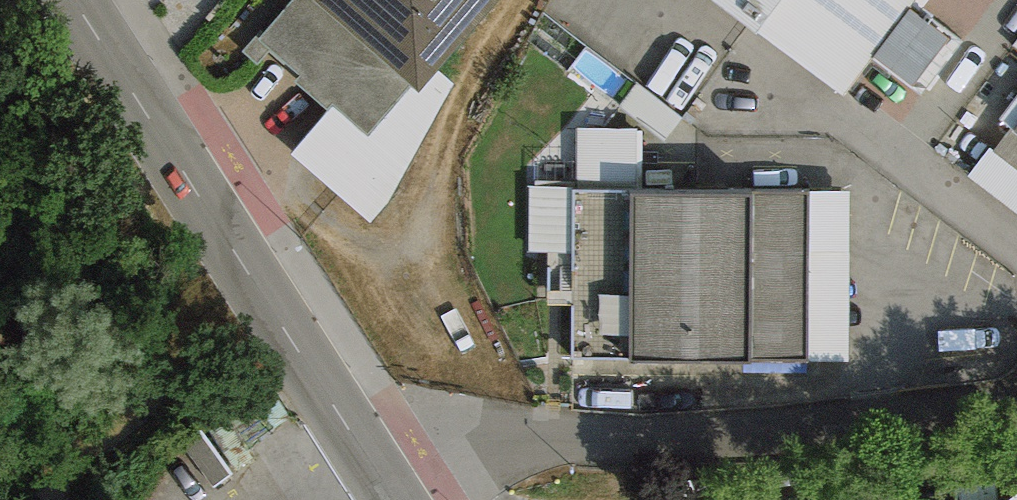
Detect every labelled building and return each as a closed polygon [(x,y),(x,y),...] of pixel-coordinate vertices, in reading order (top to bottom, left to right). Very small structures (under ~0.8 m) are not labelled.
[(410,85),(313,0),(295,0),(259,40),(301,76),(296,81),(326,108),(331,102),(367,134),(410,85)] [(410,85),(418,91),(438,69),(498,0),(313,0),(410,85)] [(914,0),(713,0),(842,95),(871,56),(910,87),(949,39),(908,8),(914,0)] [(453,83),(438,69),(418,91),(410,85),(367,134),(331,102),(326,108),(291,155),(370,223),(391,199),(453,83)] [(1015,131),(1016,128),(1016,95),(999,118),(1011,128),(995,151),(987,147),(968,176),(1016,214),(1016,133),(1015,131)] [(583,181),(644,178),(642,121),(580,124),(583,181)] [(541,175),(578,174),(577,143),(540,144),(541,175)] [(849,190),(572,189),(571,358),(849,360),(849,190)]
